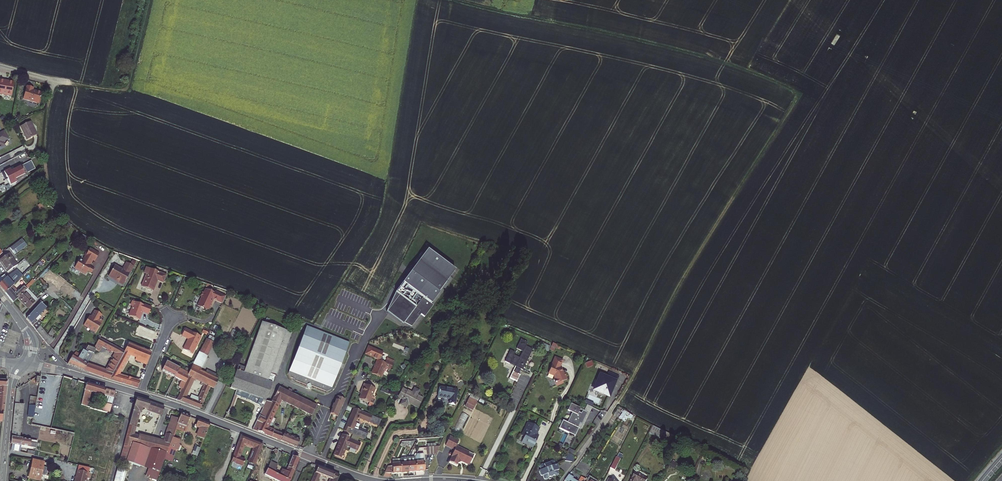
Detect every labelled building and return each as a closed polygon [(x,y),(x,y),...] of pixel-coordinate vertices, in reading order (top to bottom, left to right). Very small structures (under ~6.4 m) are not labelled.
[(11,98),(13,85),(4,84),(4,83),(0,82),(0,96),(11,98)] [(22,101),(38,106),(41,95),(32,92),(32,90),(26,88),(22,101)] [(29,124),(19,129),(25,142),(35,137),(29,124)] [(19,168),(23,176),(21,177),(22,179),(27,176),(25,173),(32,170),(29,164),(24,167),(24,168),(23,168),(22,167),(19,168)] [(6,181),(9,187),(15,184),(15,183),(22,179),(21,177),(23,176),(19,168),(17,169),(12,171),(12,169),(2,174),(6,181)] [(18,244),(10,250),(14,256),(22,249),(18,244)] [(83,263),(79,261),(74,269),(86,275),(88,272),(91,274),(92,272),(94,270),(89,267),(93,261),(95,262),(99,255),(89,250),(87,254),(85,257),(86,258),(83,263)] [(432,258),(435,255),(427,250),(409,274),(412,276),(428,254),(432,258)] [(400,294),(386,312),(403,325),(404,323),(406,322),(413,325),(421,314),(425,317),(433,305),(431,304),(439,293),(438,292),(454,270),(435,255),(432,258),(428,254),(412,276),(409,274),(396,291),(400,294)] [(16,265),(8,255),(0,261),(0,263),(3,267),(7,273),(17,266),(16,265)] [(136,266),(129,262),(125,270),(117,265),(111,276),(117,279),(121,281),(120,283),(125,285),(136,266)] [(5,295),(13,287),(22,278),(23,277),(17,271),(7,278),(0,285),(0,288),(5,295)] [(161,290),(164,284),(144,274),(141,280),(144,281),(138,293),(149,298),(150,296),(154,287),(161,290)] [(8,298),(13,304),(18,300),(27,291),(35,283),(33,281),(25,289),(23,287),(18,293),(13,287),(5,295),(8,298)] [(70,286),(66,283),(61,291),(64,294),(70,286)] [(37,301),(33,297),(32,297),(27,293),(28,292),(27,291),(18,300),(23,305),(28,311),(37,301)] [(223,305),(226,298),(217,294),(216,295),(206,291),(205,294),(203,294),(201,298),(202,300),(199,306),(201,308),(202,310),(203,312),(211,310),(210,307),(213,300),(223,305)] [(395,292),(386,312),(400,294),(396,291),(395,292)] [(147,316),(151,309),(144,306),(143,307),(132,302),(130,305),(132,307),(128,315),(129,317),(138,321),(140,318),(141,315),(140,315),(141,313),(147,316)] [(41,305),(26,320),(31,326),(36,332),(40,327),(41,325),(38,322),(41,318),(40,317),(46,309),(41,305)] [(89,316),(83,326),(88,329),(96,333),(102,322),(99,320),(101,316),(93,312),(91,317),(89,316)] [(231,389),(238,392),(260,399),(267,402),(276,376),(277,376),(292,333),(263,322),(246,369),(239,366),(231,389)] [(48,337),(40,327),(36,332),(43,341),(48,347),(52,343),(58,334),(53,330),(48,337)] [(350,344),(307,327),(289,374),(291,378),(294,380),(295,381),(300,383),(302,383),(302,384),(308,386),(310,385),(311,386),(327,393),(331,391),(350,344)] [(6,349),(15,351),(18,339),(15,338),(17,332),(9,330),(2,350),(5,351),(6,349)] [(202,338),(186,331),(184,335),(182,338),(190,341),(189,345),(187,345),(184,351),(193,355),(202,338)] [(521,368),(522,368),(531,349),(525,346),(527,342),(520,339),(516,348),(522,351),(519,357),(513,355),(515,351),(510,349),(504,361),(515,365),(510,377),(516,380),(519,374),(518,374),(521,368)] [(88,347),(86,351),(84,350),(78,360),(73,357),(68,366),(84,373),(109,380),(124,352),(100,340),(98,343),(94,350),(88,347)] [(213,345),(206,341),(200,353),(208,356),(213,345)] [(141,360),(148,362),(149,358),(151,355),(128,346),(124,352),(109,380),(138,388),(140,383),(118,376),(130,355),(136,358),(135,360),(140,362),(141,360)] [(369,347),(365,355),(378,361),(373,374),(382,378),(386,368),(392,370),(395,362),(388,359),(386,363),(381,361),(384,354),(369,347)] [(87,366),(93,355),(88,353),(82,364),(87,366)] [(208,357),(208,356),(200,353),(197,360),(205,364),(208,357)] [(562,361),(555,358),(553,363),(551,366),(551,365),(548,373),(553,376),(554,379),(553,380),(555,386),(562,383),(562,382),(567,380),(564,373),(562,374),(560,369),(559,368),(562,361)] [(205,364),(197,360),(192,369),(201,373),(205,364)] [(182,370),(166,362),(162,371),(175,378),(178,373),(180,374),(182,370)] [(201,373),(192,369),(190,374),(186,383),(183,388),(177,401),(200,410),(211,387),(215,389),(218,381),(201,373)] [(190,374),(182,370),(180,374),(178,373),(175,378),(184,382),(186,383),(190,374)] [(614,386),(618,377),(610,374),(608,379),(606,378),(601,376),(594,390),(600,392),(599,393),(604,395),(605,394),(609,396),(613,386),(614,386)] [(62,377),(51,429),(79,435),(81,426),(76,426),(78,419),(62,416),(68,385),(71,386),(73,379),(62,377)] [(90,410),(90,409),(91,406),(88,405),(91,393),(105,397),(103,404),(113,407),(116,394),(87,385),(81,407),(89,409),(90,410)] [(376,390),(364,385),(361,392),(363,392),(360,400),(369,404),(368,407),(371,408),(372,408),(375,401),(374,400),(372,398),(376,390)] [(12,438),(20,439),(22,425),(22,424),(24,405),(19,405),(21,388),(16,390),(12,438)] [(317,406),(279,388),(272,403),(257,432),(297,448),(299,440),(284,435),(283,436),(266,428),(281,400),(313,415),(317,406)] [(457,392),(439,389),(438,399),(449,401),(449,406),(455,406),(457,392)] [(423,398),(409,390),(405,399),(418,407),(423,398)] [(330,414),(338,418),(344,404),(346,400),(338,397),(330,414)] [(465,406),(471,408),(475,399),(470,397),(465,406)] [(137,399),(123,448),(129,450),(131,445),(137,446),(139,438),(133,437),(140,413),(143,414),(144,410),(162,416),(165,409),(137,399)] [(252,430),(257,432),(272,403),(267,402),(260,399),(257,405),(264,408),(252,430)] [(103,404),(101,411),(109,414),(111,414),(113,407),(103,404)] [(568,423),(564,421),(560,429),(576,437),(580,429),(579,429),(581,424),(583,425),(588,413),(581,410),(582,409),(572,405),(569,411),(573,413),(568,423)] [(588,406),(585,412),(588,413),(583,425),(581,424),(579,429),(580,429),(583,430),(593,408),(588,406)] [(360,418),(378,426),(380,420),(355,409),(345,431),(353,435),(360,438),(365,441),(368,435),(355,429),(357,424),(356,423),(358,420),(360,418)] [(628,418),(631,420),(633,417),(624,411),(619,419),(625,423),(628,418)] [(461,413),(453,431),(459,434),(468,416),(461,413)] [(180,421),(177,429),(186,432),(191,418),(182,415),(180,421)] [(173,438),(177,429),(180,421),(173,418),(164,443),(163,446),(169,448),(172,439),(173,439),(173,438)] [(199,421),(197,427),(201,429),(198,437),(204,439),(210,424),(199,421)] [(360,425),(357,424),(355,429),(368,435),(369,433),(359,429),(360,425)] [(537,429),(526,424),(520,437),(523,438),(520,444),(531,449),(536,438),(534,437),(537,429)] [(653,427),(649,435),(658,439),(663,431),(653,427)] [(40,428),(39,440),(52,441),(53,439),(54,429),(40,428)] [(74,434),(72,445),(78,447),(80,436),(74,434)] [(350,438),(343,435),(334,456),(341,459),(342,456),(343,457),(347,449),(350,448),(358,452),(361,445),(358,443),(351,440),(350,439),(350,438)] [(263,445),(241,436),(231,463),(243,467),(245,461),(239,459),(244,445),(254,449),(249,463),(255,466),(264,446),(263,445)] [(446,446),(451,449),(456,439),(450,436),(446,446)] [(38,443),(20,439),(12,438),(11,445),(13,446),(12,450),(21,452),(22,446),(37,448),(38,443)] [(160,475),(168,450),(169,448),(163,446),(164,443),(152,439),(151,442),(139,438),(137,446),(131,445),(129,450),(123,448),(120,460),(160,475)] [(182,441),(173,438),(173,439),(172,439),(169,448),(168,450),(177,453),(182,441)] [(451,449),(455,451),(452,457),(453,457),(450,465),(456,468),(458,463),(464,462),(471,465),(474,457),(470,455),(470,453),(457,447),(460,441),(456,439),(451,449)] [(440,446),(426,448),(428,456),(436,454),(440,446)] [(574,456),(568,454),(565,462),(571,464),(574,456)] [(414,465),(415,473),(424,472),(422,455),(416,456),(414,460),(414,465)] [(283,477),(290,480),(291,480),(300,460),(294,457),(289,468),(290,469),(288,472),(285,471),(283,477)] [(612,469),(615,471),(621,460),(617,459),(612,469)] [(407,465),(408,474),(415,473),(414,465),(414,460),(407,461),(407,465)] [(34,461),(30,479),(41,480),(45,480),(49,464),(34,461)] [(271,462),(268,470),(275,473),(278,465),(271,462)] [(400,466),(400,462),(393,463),(393,467),(392,467),(392,469),(390,470),(387,476),(401,474),(400,466)] [(537,472),(539,478),(541,477),(542,480),(543,480),(547,480),(546,478),(551,476),(552,477),(556,476),(555,472),(557,471),(555,465),(553,465),(551,462),(547,463),(547,465),(542,467),(542,466),(538,467),(539,471),(537,472)] [(400,466),(401,474),(408,474),(407,465),(400,466)] [(339,475),(319,467),(313,480),(319,480),(321,476),(331,480),(337,480),(339,475)] [(118,468),(114,480),(123,480),(127,470),(118,468)] [(283,477),(275,473),(268,470),(265,475),(278,480),(290,480),(283,477)] [(74,480),(85,480),(87,474),(77,471),(74,480)]
